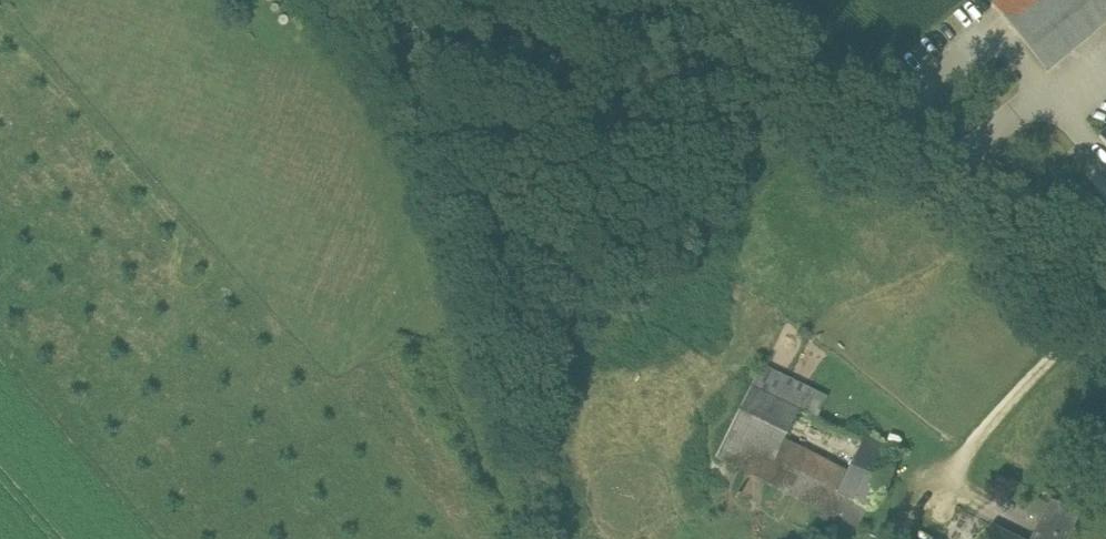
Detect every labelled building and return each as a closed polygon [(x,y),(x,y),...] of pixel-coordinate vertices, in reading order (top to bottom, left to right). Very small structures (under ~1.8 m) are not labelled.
[(992,3),(1030,50),(1091,0),(995,0),(992,3)] [(1030,50),(1047,70),(1105,22),(1105,0),(1091,0),(1030,50)] [(848,470),(837,491),(760,452),(770,431),(784,404),(814,419),(825,397),(761,366),(751,386),(726,436),(866,507),(870,509),(899,450),(876,439),(877,436),(853,424),(847,436),(861,443),(848,470)] [(848,470),(770,431),(760,452),(837,491),(848,470)] [(831,489),(726,436),(716,456),(821,508),(831,489)] [(831,489),(821,508),(835,515),(845,496),(831,489)] [(866,507),(845,496),(835,515),(853,525),(857,517),(860,519),(866,507)] [(1032,538),(1066,538),(1079,514),(1052,500),(1032,538)] [(994,525),(987,538),(1021,538),(994,525)]
